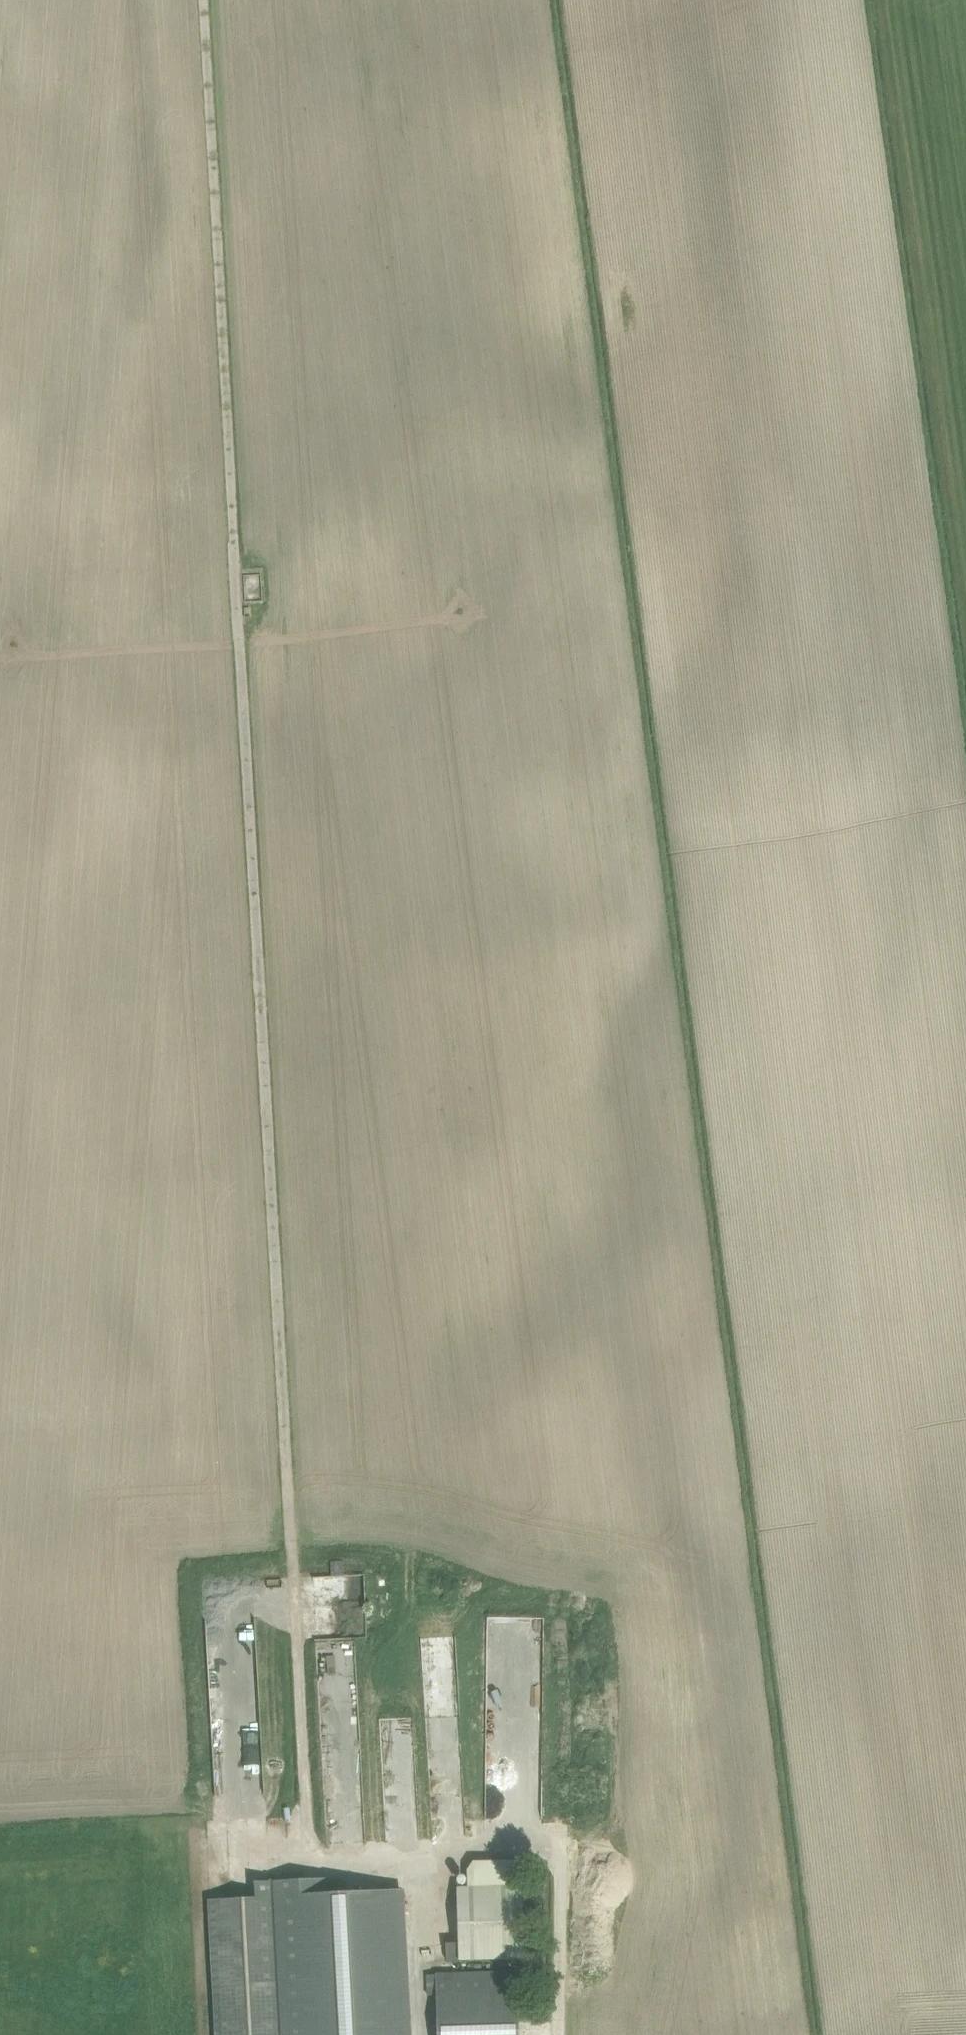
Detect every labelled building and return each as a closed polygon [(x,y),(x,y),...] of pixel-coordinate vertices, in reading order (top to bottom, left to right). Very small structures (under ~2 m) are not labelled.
[(209,1899),(216,2034),(407,2034),(399,1889),(322,1893),(322,1878),(256,1882),(257,1896),(209,1899)] [(521,1885),(457,1886),(458,1942),(459,1959),(459,1961),(524,1959),(521,1885)] [(437,2034),(519,2034),(517,1972),(427,1975),(427,1995),(436,1995),(437,2034)]
